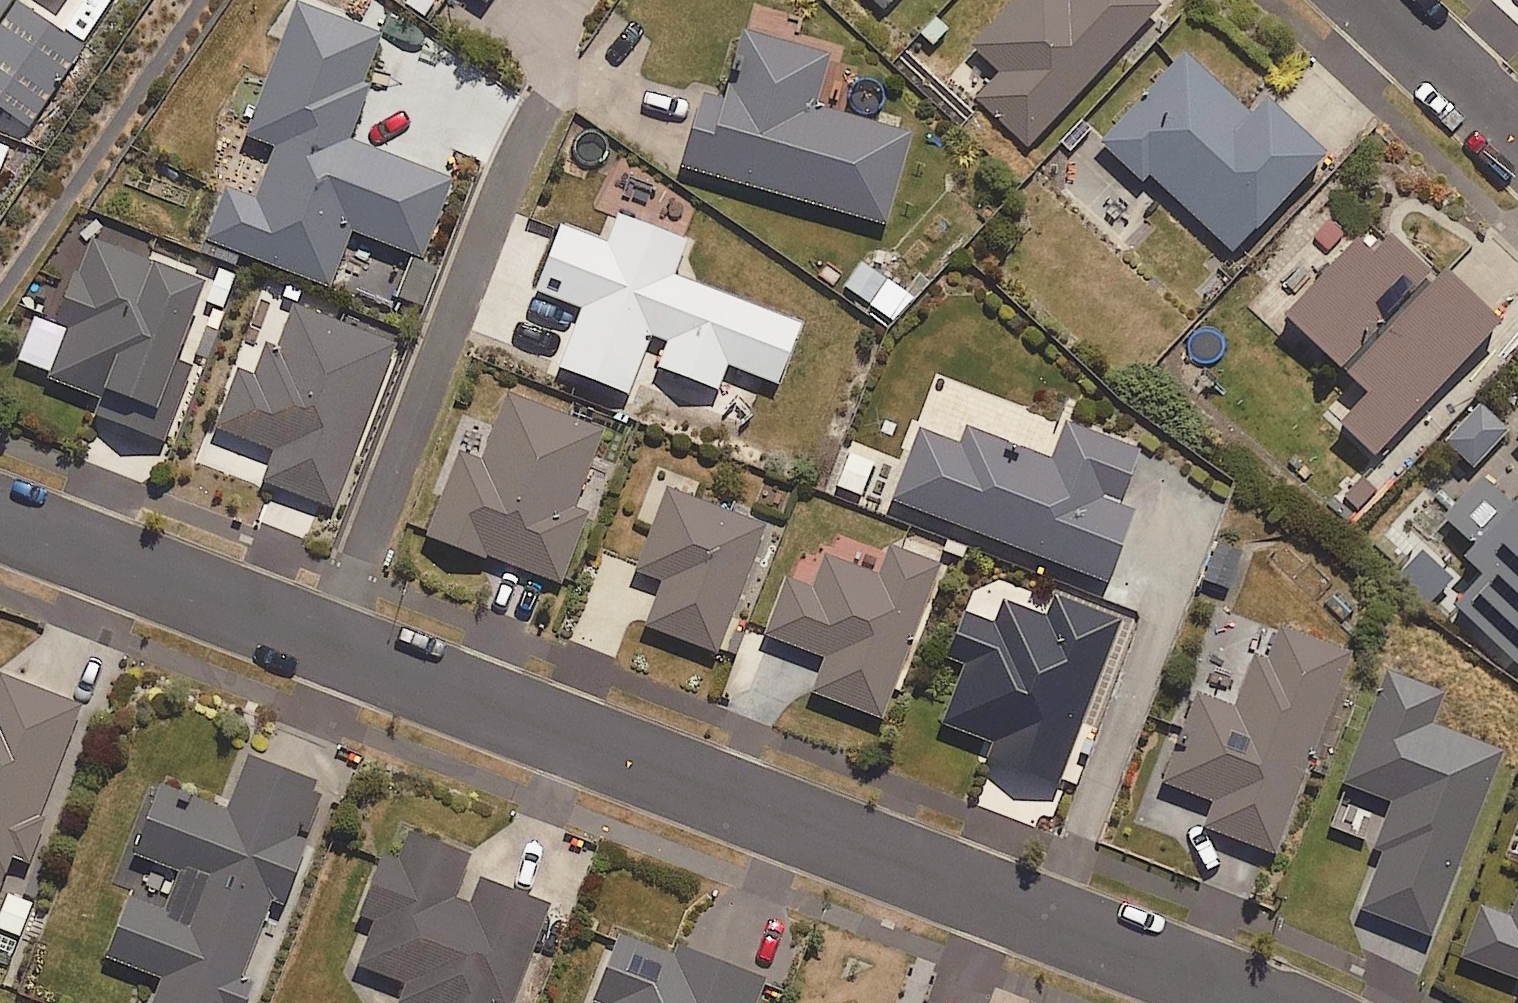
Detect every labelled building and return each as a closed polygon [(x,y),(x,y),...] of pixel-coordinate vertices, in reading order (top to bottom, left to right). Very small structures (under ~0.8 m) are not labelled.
[(15,3),(17,0),(0,0),(0,26),(15,3)] [(450,175),(385,151),(403,104),(361,88),(382,32),(298,0),(291,0),(241,131),(272,143),(253,193),(219,180),(199,233),(327,282),(348,227),(420,254),(450,175)] [(888,9),(896,0),(879,0),(888,9)] [(1159,3),(1155,0),(1017,0),(951,76),(1034,148),(1159,3)] [(15,3),(0,26),(0,110),(29,128),(82,47),(15,3)] [(810,100),(825,50),(740,26),(720,94),(697,88),(676,162),(882,221),(909,129),(810,100)] [(1254,84),(1239,100),(1181,51),(1102,143),(1141,177),(1145,172),(1235,248),(1324,144),(1254,84)] [(602,239),(553,220),(549,229),(518,217),(474,330),(583,372),(626,388),(648,329),(666,336),(656,362),(715,385),(724,360),(774,380),(797,320),(668,270),(682,235),(614,209),(602,239)] [(1427,255),(1422,261),(1372,217),(1351,240),(1341,231),(1274,306),(1359,382),(1331,414),(1370,449),(1491,312),(1427,255)] [(197,278),(147,256),(89,232),(75,265),(68,262),(43,319),(62,327),(43,372),(99,396),(92,412),(161,442),(172,417),(142,404),(197,278)] [(891,319),(909,295),(862,260),(844,284),(891,319)] [(270,443),(257,479),(328,506),(392,337),(290,299),(273,344),(259,339),(247,372),(230,366),(209,420),(270,443)] [(571,503),(600,422),(502,386),(477,455),(451,446),(421,529),(559,579),(585,508),(571,503)] [(1472,464),(1507,427),(1476,397),(1441,434),(1472,464)] [(1112,499),(1132,445),(1061,417),(1044,461),(980,436),(975,448),(916,425),(889,495),(1100,576),(1128,505),(1112,499)] [(1443,560),(1463,578),(1447,595),(1517,659),(1517,658),(1517,477),(1443,560)] [(713,647),(759,521),(661,484),(631,564),(658,574),(641,621),(713,647)] [(1225,583),(1237,547),(1213,538),(1200,575),(1225,583)] [(877,713),(933,559),(886,542),(875,571),(821,552),(810,584),(781,574),(761,629),(821,651),(808,688),(877,713)] [(1427,603),(1451,576),(1416,544),(1392,571),(1427,603)] [(1062,753),(1113,616),(1051,592),(1043,614),(997,597),(988,620),(956,608),(941,650),(961,658),(938,718),(988,737),(982,753),(1070,786),(1080,760),(1062,753)] [(1271,846),(1344,646),(1276,621),(1264,653),(1249,647),(1229,701),(1188,686),(1156,774),(1209,793),(1199,820),(1271,846)] [(1424,717),(1436,683),(1381,663),(1339,778),(1387,796),(1370,841),(1379,844),(1356,906),(1427,932),(1496,744),(1424,717)] [(9,851),(31,858),(46,815),(37,812),(76,697),(0,672),(0,879),(9,851)] [(270,896),(281,900),(306,834),(298,831),(319,774),(246,747),(225,806),(157,781),(133,846),(181,864),(167,903),(127,888),(104,950),(160,970),(147,1002),(242,1002),(250,980),(241,976),(270,896)] [(452,892),(462,866),(470,848),(399,820),(363,909),(374,913),(356,959),(408,980),(401,998),(414,1002),(508,1002),(549,901),(477,872),(467,898),(452,892)] [(1506,910),(1478,900),(1458,952),(1517,975),(1517,879),(1506,910)] [(666,949),(614,929),(589,994),(605,1000),(604,1002),(752,1002),(763,976),(669,940),(666,949)]
